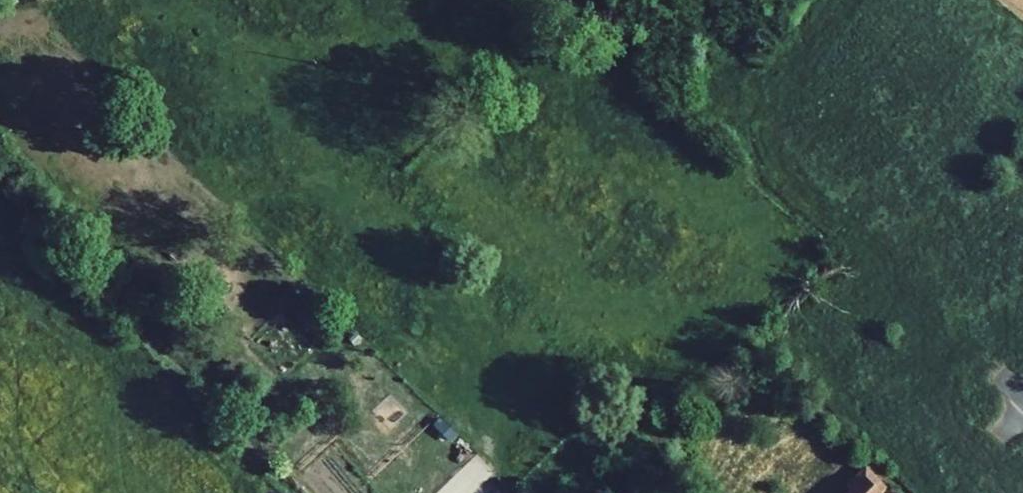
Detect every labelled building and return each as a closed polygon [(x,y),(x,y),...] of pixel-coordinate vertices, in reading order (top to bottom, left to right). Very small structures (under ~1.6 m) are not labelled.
[(885,489),(866,469),(848,489),(851,492),(852,492),(881,492),(885,489)]
